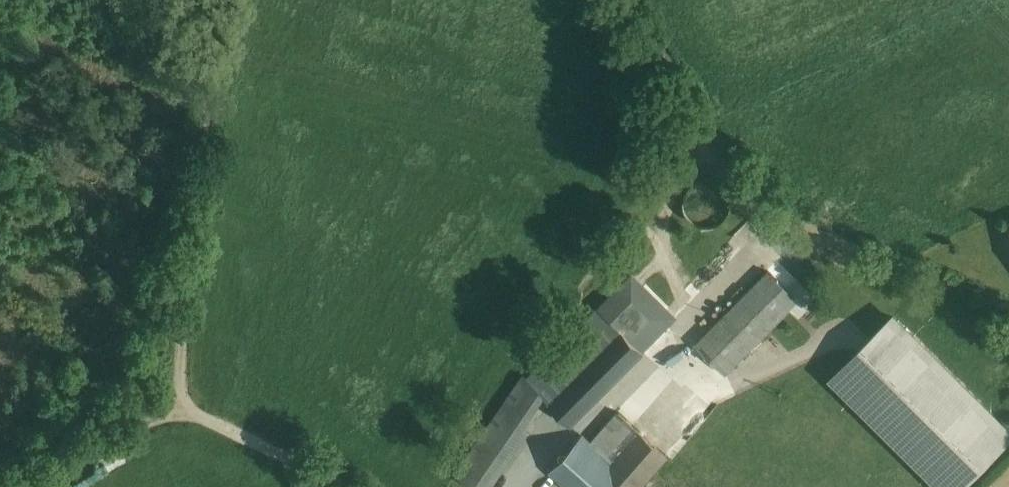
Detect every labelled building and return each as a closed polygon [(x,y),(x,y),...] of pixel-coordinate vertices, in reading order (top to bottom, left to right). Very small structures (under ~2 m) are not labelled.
[(686,198),(688,206),(693,214),(701,219),(711,220),(720,218),(728,213),(733,204),(734,194),(730,184),(724,177),(714,173),(704,173),(697,177),(691,182),(687,190),(686,198)] [(768,266),(698,342),(729,370),(799,295),(768,266)] [(647,286),(675,313),(684,303),(655,277),(647,286)] [(606,303),(537,376),(548,386),(579,415),(675,313),(647,286),(640,280),(612,309),(606,303)] [(831,377),(945,486),(965,486),(1008,441),(1008,419),(895,310),(831,377)] [(533,373),(515,399),(535,415),(540,408),(535,405),(548,386),(537,376),(533,373)] [(488,486),(538,417),(535,415),(515,399),(465,471),(488,486)] [(579,486),(646,486),(653,479),(647,474),(670,447),(618,401),(591,431),(584,425),(551,462),(579,486)] [(646,486),(664,486),(654,478),(653,479),(646,486)]
